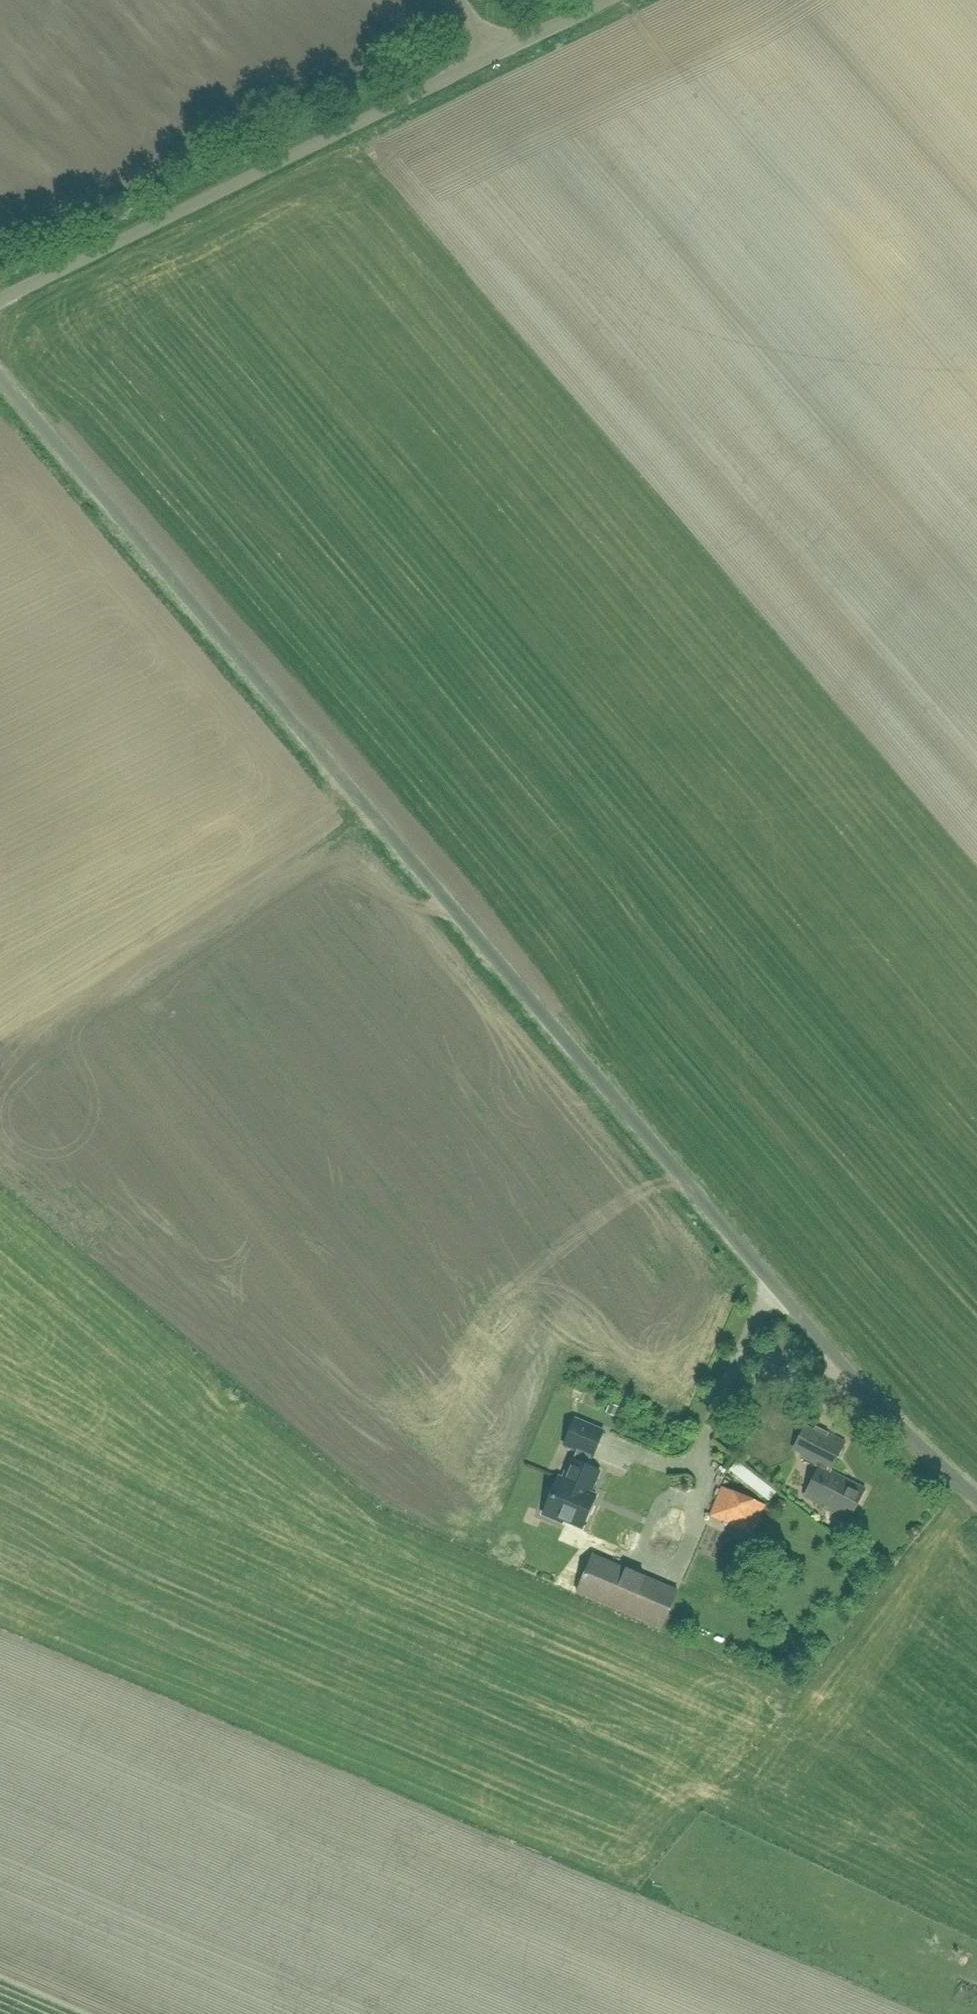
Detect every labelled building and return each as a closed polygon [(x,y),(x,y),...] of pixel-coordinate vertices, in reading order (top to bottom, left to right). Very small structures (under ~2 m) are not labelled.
[(758,1372),(779,1384),(796,1353),(773,1340),(769,1348),(761,1343),(754,1356),(759,1359),(758,1360),(763,1363),(758,1372)] [(596,1496),(590,1494),(599,1472),(586,1466),(590,1457),(592,1458),(603,1432),(575,1420),(564,1445),(577,1451),(574,1461),(571,1460),(563,1479),(558,1477),(542,1515),(562,1523),(563,1521),(582,1529),(596,1496)] [(848,1520),(864,1490),(829,1471),(844,1443),(827,1434),(825,1438),(813,1431),(800,1457),(818,1466),(802,1496),(848,1520)] [(737,1460),(731,1468),(769,1497),(774,1490),(737,1460)] [(722,1486),(709,1516),(753,1535),(766,1505),(722,1486)] [(593,1555),(576,1593),(661,1629),(677,1591),(593,1555)]
